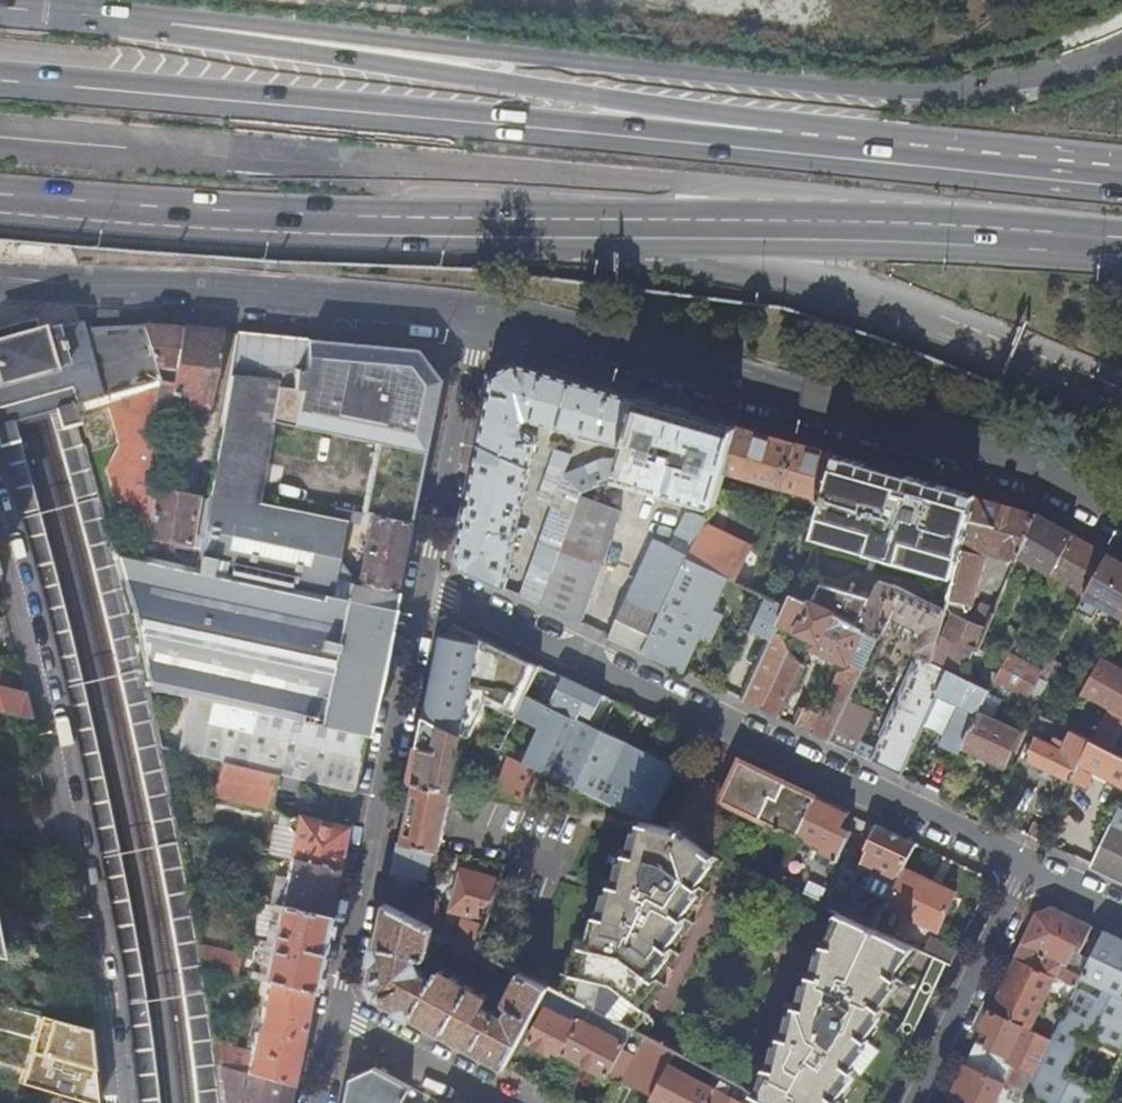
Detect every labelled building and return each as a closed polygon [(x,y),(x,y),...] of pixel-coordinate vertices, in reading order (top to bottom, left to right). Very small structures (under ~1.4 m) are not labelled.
[(77,424),(73,406),(106,397),(161,381),(143,326),(82,328),(80,323),(56,330),(55,327),(12,338),(10,339),(0,342),(0,444),(1,444),(19,439),(15,423),(23,421),(43,415),(51,413),(56,430),(77,424)] [(183,330),(143,326),(161,381),(106,397),(118,444),(106,470),(109,484),(138,488),(131,536),(144,538),(153,490),(166,419),(183,330)] [(222,333),(183,330),(166,419),(206,427),(222,333)] [(237,335),(208,494),(256,504),(271,425),(376,446),(423,456),(438,381),(416,350),(237,335)] [(628,448),(641,400),(514,363),(495,377),(458,556),(465,571),(506,590),(517,534),(526,535),(527,528),(519,526),(537,437),(527,429),(528,424),(535,421),(546,425),(628,448)] [(725,471),(737,428),(641,400),(628,448),(623,467),(620,478),(715,505),(725,471)] [(77,424),(56,430),(103,605),(124,687),(132,722),(142,769),(154,830),(165,885),(172,924),(179,968),(186,1010),(190,1047),(196,1096),(197,1102),(222,1102),(219,1066),(216,1043),(204,967),(201,950),(190,888),(180,834),(161,749),(148,689),(145,678),(132,627),(123,591),(117,569),(113,551),(85,446),(82,443),(77,424)] [(794,444),(737,428),(725,471),(782,487),(794,444)] [(19,439),(1,444),(16,498),(33,556),(48,610),(60,652),(74,715),(90,789),(104,861),(113,911),(124,972),(127,993),(132,1045),(138,1095),(138,1102),(158,1102),(157,1090),(147,1018),(137,946),(126,886),(106,783),(90,710),(80,671),(64,609),(47,543),(30,481),(19,439)] [(835,456),(794,444),(782,487),(823,499),(835,456)] [(370,516),(409,523),(423,456),(376,446),(362,514),(370,516)] [(894,473),(835,456),(823,499),(824,499),(814,537),(901,561),(922,480),(894,473)] [(583,495),(620,478),(623,467),(602,461),(565,475),(568,467),(551,461),(537,502),(552,507),(520,596),(541,606),(553,575),(583,495)] [(977,495),(922,480),(901,561),(954,576),(977,495)] [(140,557),(162,561),(166,542),(188,546),(197,498),(153,490),(144,538),(140,557)] [(394,594),(356,585),(334,581),(346,522),(334,519),(256,504),(208,494),(195,569),(391,610),(394,594)] [(615,506),(583,495),(553,575),(584,590),(615,506)] [(1032,511),(977,495),(954,576),(949,594),(969,599),(983,549),(1016,558),(1018,554),(1035,512),(1032,511)] [(360,524),(362,514),(336,509),(334,519),(346,522),(360,524)] [(1074,534),(1035,512),(1018,554),(1053,572),(1074,534)] [(334,581),(356,585),(370,516),(362,514),(360,524),(346,522),(334,581)] [(370,516),(356,585),(394,594),(409,523),(370,516)] [(705,525),(706,521),(697,517),(682,545),(692,550),(705,525)] [(728,578),(735,581),(750,546),(705,525),(692,550),(689,556),(688,556),(687,559),(728,578)] [(1108,553),(1074,534),(1053,572),(1051,575),(1085,594),(1108,553)] [(631,598),(661,613),(687,559),(688,556),(689,556),(658,542),(631,598)] [(140,557),(113,551),(117,569),(126,590),(135,626),(145,678),(148,689),(193,699),(255,713),(364,737),(391,610),(195,569),(162,561),(140,557)] [(1108,553),(1085,594),(1121,614),(1121,561),(1108,553)] [(642,654),(683,673),(699,638),(710,643),(718,625),(708,620),(728,578),(687,559),(661,613),(642,654)] [(553,575),(541,606),(573,621),(584,590),(553,575)] [(759,592),(752,589),(735,581),(728,578),(708,620),(718,625),(738,635),(759,592)] [(879,581),(873,594),(871,598),(858,626),(862,628),(879,636),(886,620),(885,619),(887,614),(924,630),(917,658),(870,761),(900,775),(938,694),(949,671),(930,662),(945,608),(894,586),(879,581)] [(871,598),(820,583),(811,604),(858,626),(871,598)] [(862,628),(858,626),(811,604),(793,595),(788,606),(772,640),(744,702),(780,719),(804,666),(787,650),(782,637),(788,627),(815,640),(811,647),(846,663),(862,628)] [(788,606),(767,596),(752,631),(772,640),(788,606)] [(611,639),(642,654),(661,613),(631,598),(611,639)] [(938,659),(967,672),(972,660),(992,613),(960,599),(945,635),(948,636),(938,659)] [(1053,629),(1062,635),(1078,607),(1068,602),(1053,629)] [(424,717),(462,735),(482,694),(517,710),(524,695),(538,666),(530,662),(499,647),(478,637),(457,627),(441,635),(424,717)] [(863,671),(879,636),(862,628),(846,663),(852,666),(863,671)] [(1012,648),(997,680),(1031,695),(1046,664),(1012,648)] [(1103,658),(1084,691),(1121,711),(1121,669),(1103,658)] [(964,678),(988,690),(998,672),(972,660),(967,672),(964,678)] [(849,701),(863,671),(852,666),(850,671),(837,674),(824,704),(816,700),(813,705),(806,702),(804,708),(802,707),(793,725),(830,743),(835,733),(849,701)] [(949,671),(938,694),(979,713),(989,690),(988,690),(964,678),(949,671)] [(548,706),(524,695),(517,710),(518,711),(515,717),(540,729),(524,764),(535,769),(650,823),(676,767),(591,727),(604,697),(568,680),(561,677),(548,706)] [(29,720),(23,694),(0,689),(0,713),(29,720)] [(305,782),(310,783),(314,765),(318,750),(249,735),(255,713),(193,699),(188,721),(229,730),(221,762),(278,775),(305,782)] [(835,733),(858,743),(873,712),(849,701),(835,733)] [(364,737),(255,713),(249,735),(318,750),(360,759),(364,737)] [(979,713),(963,746),(1005,766),(1021,733),(979,713)] [(1064,748),(1067,740),(1057,734),(1062,724),(1040,714),(1040,715),(1031,733),(1036,736),(1037,735),(1064,748)] [(462,735),(424,717),(410,783),(417,784),(451,791),(462,735)] [(1080,763),(1091,739),(1073,730),(1067,740),(1064,748),(1037,735),(1036,736),(1026,760),(1071,781),(1080,763)] [(830,743),(854,753),(858,743),(835,733),(830,743)] [(1092,738),(1091,739),(1080,763),(1121,783),(1121,753),(1092,738)] [(939,755),(924,786),(939,793),(954,762),(939,755)] [(523,807),(535,769),(524,764),(509,757),(494,801),(523,807)] [(797,837),(816,797),(779,780),(739,761),(721,800),(797,837)] [(269,810),(275,784),(278,775),(221,762),(220,762),(212,797),(269,810)] [(310,783),(353,793),(357,774),(314,765),(310,783)] [(278,775),(275,784),(303,790),(305,782),(278,775)] [(405,845),(434,851),(440,852),(451,791),(417,784),(405,845)] [(833,889),(834,869),(837,860),(851,831),(843,826),(849,813),(816,797),(797,837),(776,882),(827,906),(834,890),(833,889)] [(1121,880),(1121,806),(1120,809),(1119,809),(1092,866),(1115,877),(1121,880)] [(288,859),(288,860),(337,871),(346,829),(298,818),(297,820),(293,820),(290,821),(289,822),(287,829),(288,832),(290,833),(294,834),(288,859)] [(682,832),(650,823),(633,819),(624,851),(618,850),(609,881),(603,880),(594,911),(588,909),(579,942),(573,940),(564,973),(561,973),(555,992),(575,1002),(587,1008),(633,1032),(646,1014),(644,1013),(664,986),(659,982),(679,956),(674,952),(694,924),(689,920),(709,894),(704,889),(723,862),(682,832)] [(904,869),(915,844),(875,825),(864,848),(866,850),(859,865),(855,880),(840,912),(841,913),(875,928),(882,914),(886,906),(904,869)] [(273,855),(288,859),(294,834),(290,833),(288,832),(287,829),(280,827),(273,855)] [(398,844),(392,874),(428,881),(434,851),(405,845),(398,844)] [(337,871),(288,860),(282,893),(280,907),(280,908),(327,919),(337,871)] [(456,941),(477,951),(499,881),(499,880),(462,868),(448,909),(472,917),(471,920),(463,918),(456,941)] [(955,893),(904,869),(886,906),(938,931),(955,893)] [(389,888),(385,904),(434,929),(442,933),(446,923),(430,915),(435,906),(433,901),(418,894),(389,888)] [(280,907),(282,893),(274,891),(271,905),(280,907)] [(318,962),(327,919),(280,908),(259,903),(258,911),(271,914),(265,943),(260,942),(258,950),(264,952),(259,975),(251,973),(249,978),(268,983),(312,994),(318,962)] [(504,1069),(547,988),(548,987),(520,972),(519,973),(504,1002),(503,1005),(508,1008),(504,1016),(485,1006),(488,999),(487,996),(443,970),(440,970),(433,980),(425,975),(420,965),(428,958),(434,929),(385,904),(369,984),(376,999),(504,1069)] [(841,913),(840,912),(832,908),(823,944),(817,943),(808,975),(800,973),(792,1005),(786,1004),(777,1035),(769,1034),(762,1066),(755,1065),(748,1091),(770,1102),(771,1102),(881,1102),(908,1048),(883,1029),(892,1015),(888,1012),(909,982),(901,977),(921,950),(875,928),(841,913)] [(1082,949),(1092,927),(1054,908),(1036,915),(1015,960),(1056,978),(1076,987),(1081,978),(1060,968),(1063,964),(1068,966),(1075,952),(1078,946),(1082,949)] [(959,949),(882,914),(875,928),(921,950),(952,964),(959,949)] [(1103,932),(1090,959),(1081,978),(1076,987),(1055,1031),(1051,1040),(1026,1092),(1026,1093),(1048,1102),(1099,1102),(1101,1099),(1063,1080),(1084,1037),(1121,1055),(1121,941),(1103,932)] [(494,971),(499,963),(477,951),(456,941),(451,938),(447,947),(494,971)] [(204,967),(236,975),(240,959),(201,950),(204,967)] [(1081,978),(1090,959),(1075,952),(1068,966),(1063,964),(1060,968),(1081,978)] [(1056,978),(1015,960),(991,1012),(1031,1031),(1035,1022),(1039,1014),(1044,1016),(1046,1011),(1041,1008),(1050,992),(1053,986),(1056,978)] [(293,1085),(312,994),(268,983),(258,1031),(254,1033),(250,1055),(229,1049),(230,1046),(216,1043),(219,1066),(252,1075),(293,1085)] [(587,1008),(575,1002),(566,1019),(547,1010),(529,1043),(550,1054),(553,1050),(562,1055),(587,1008)] [(587,1008),(562,1055),(608,1079),(609,1077),(621,1084),(629,1068),(645,1038),(633,1032),(587,1008)] [(1031,1031),(991,1012),(981,1031),(991,1035),(987,1047),(982,1049),(975,1045),(965,1065),(1004,1083),(1005,1082),(1026,1092),(1051,1040),(1031,1031)] [(1035,1022),(1031,1031),(1051,1040),(1055,1031),(1035,1022)] [(675,1053),(645,1038),(629,1068),(659,1083),(669,1064),(675,1053)] [(344,1102),(392,1102),(398,1074),(368,1058),(352,1065),(344,1102)] [(659,1083),(651,1100),(656,1102),(705,1102),(713,1088),(669,1064),(659,1083)] [(1004,1083),(965,1065),(947,1102),(995,1102),(1004,1083)] [(252,1075),(219,1066),(222,1102),(261,1102),(262,1098),(249,1094),(252,1075)] [(293,1085),(252,1075),(249,1094),(262,1098),(261,1102),(290,1102),(293,1085)] [(748,1091),(746,1090),(739,1102),(713,1088),(705,1102),(769,1102),(770,1102),(748,1091)]
